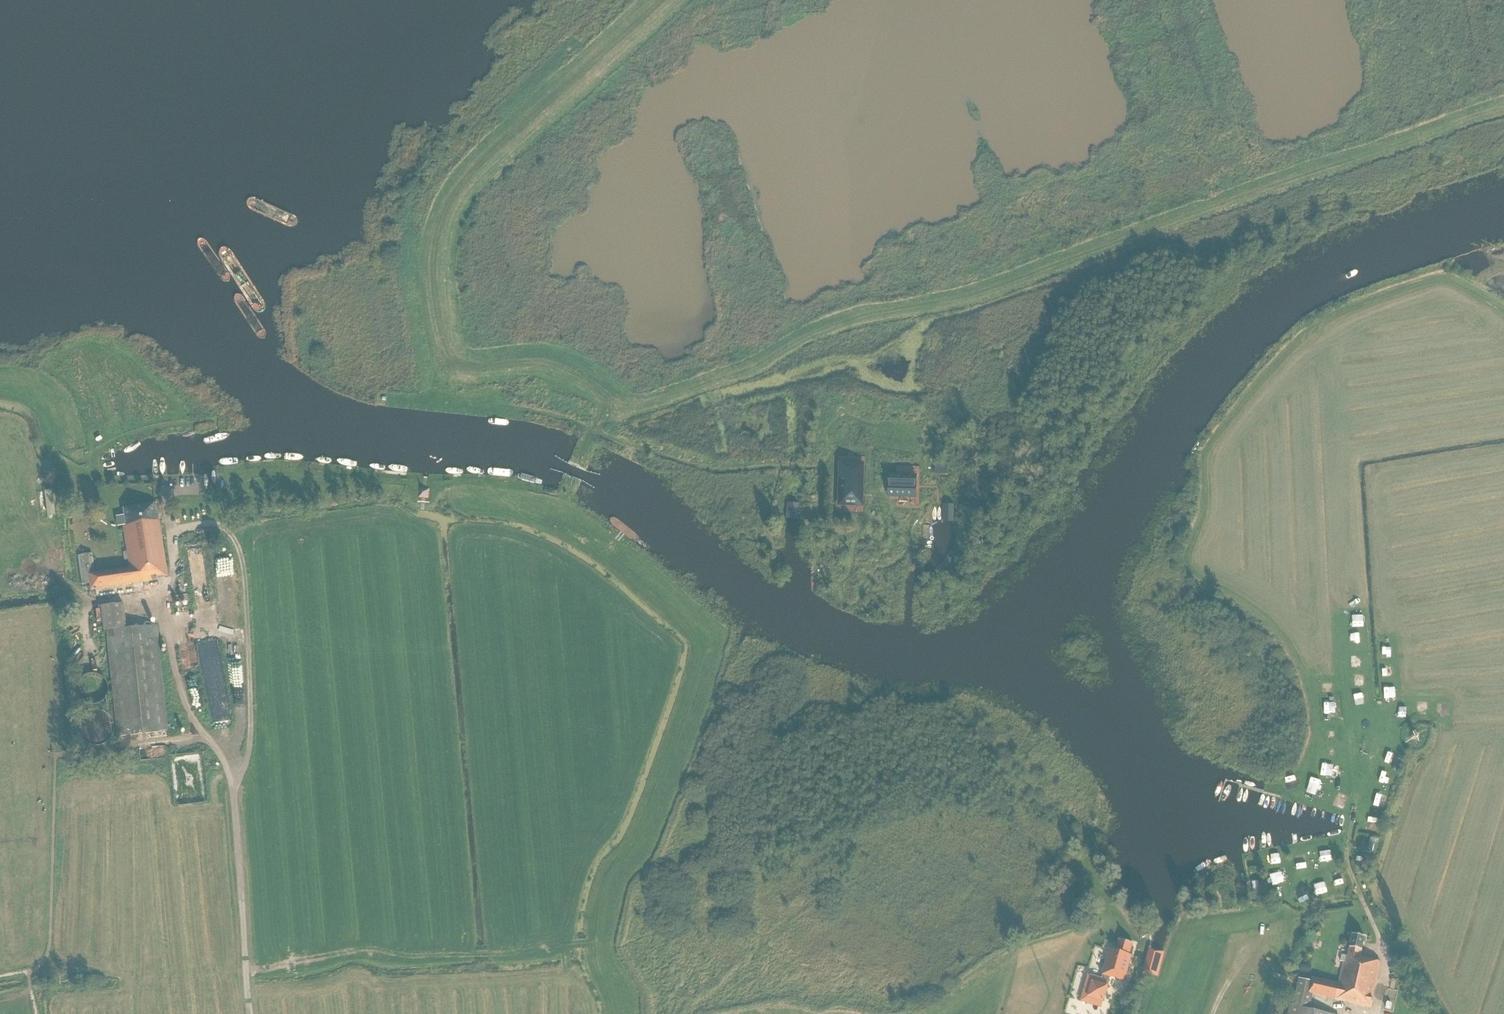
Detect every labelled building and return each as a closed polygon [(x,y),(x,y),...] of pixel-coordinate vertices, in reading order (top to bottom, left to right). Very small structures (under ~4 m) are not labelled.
[(839,500),(839,506),(860,507),(860,501),(861,469),(861,463),(840,462),(839,468),(839,500)] [(916,476),(889,476),(889,496),(915,496),(916,476)] [(428,498),(429,488),(424,488),(419,487),(418,497),(423,497),(428,498)] [(55,514),(52,489),(44,490),(47,515),(55,514)] [(798,503),(787,503),(786,519),(797,519),(798,503)] [(156,504),(153,504),(123,509),(126,525),(123,526),(130,568),(95,573),(92,554),(77,555),(82,585),(90,584),(90,590),(157,580),(157,578),(167,576),(156,504)] [(954,505),(944,505),(943,522),(953,522),(954,505)] [(117,737),(167,731),(156,625),(126,629),(123,604),(101,607),(104,631),(106,631),(117,737)] [(243,680),(233,680),(234,710),(244,710),(243,680)] [(113,730),(114,728),(113,725),(113,722),(112,719),(110,717),(108,715),(106,713),(104,711),(101,710),(98,710),(96,710),(93,710),(90,710),(87,711),(85,713),(83,715),(81,717),(80,719),(79,722),(78,725),(78,728),(78,730),(79,733),(80,736),(81,738),(83,740),(85,742),(87,744),(90,745),(93,745),(96,745),(98,745),(101,745),(104,744),(106,742),(108,740),(110,738),(112,736),(113,733),(113,730)] [(1373,851),(1376,838),(1370,837),(1366,849),(1373,851)] [(1355,866),(1365,866),(1365,857),(1355,856),(1355,866)] [(1249,899),(1260,899),(1260,881),(1249,881),(1249,899)] [(1311,981),(1299,978),(1293,1005),(1290,1005),(1288,1013),(1331,1013),(1309,1009),(1312,994),(1335,999),(1370,1007),(1380,962),(1371,960),(1371,959),(1361,957),(1365,937),(1353,935),(1347,962),(1344,962),(1339,983),(1312,977),(1311,981)] [(1083,992),(1081,1001),(1087,1003),(1089,997),(1103,1001),(1111,974),(1118,976),(1117,979),(1124,981),(1131,956),(1129,955),(1133,943),(1120,939),(1116,951),(1110,950),(1100,984),(1092,982),(1089,994),(1083,992)] [(1150,950),(1144,972),(1150,974),(1157,976),(1163,954),(1151,950),(1150,950)]
